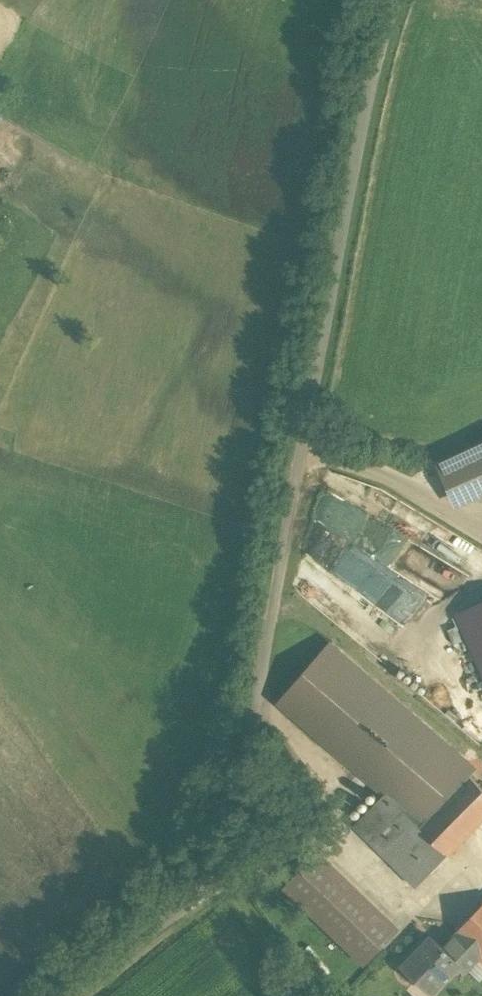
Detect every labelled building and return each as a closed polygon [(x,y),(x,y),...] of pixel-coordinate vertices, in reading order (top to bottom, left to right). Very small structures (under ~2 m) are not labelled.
[(438,462),(458,503),(481,492),(481,441),(438,462)] [(457,612),(481,667),(481,601),(457,612)] [(475,771),(330,644),(280,702),(386,793),(426,827),(468,779),(475,771)] [(354,825),(416,886),(481,819),(481,791),(468,779),(426,827),(386,793),(354,825)] [(397,929),(319,854),(287,888),(365,963),(397,929)] [(458,934),(480,955),(481,956),(481,906),(456,932),(458,934)] [(460,963),(459,964),(464,970),(480,955),(458,934),(444,948),(460,963)] [(402,967),(430,994),(459,964),(460,963),(444,948),(432,936),(402,967)]
